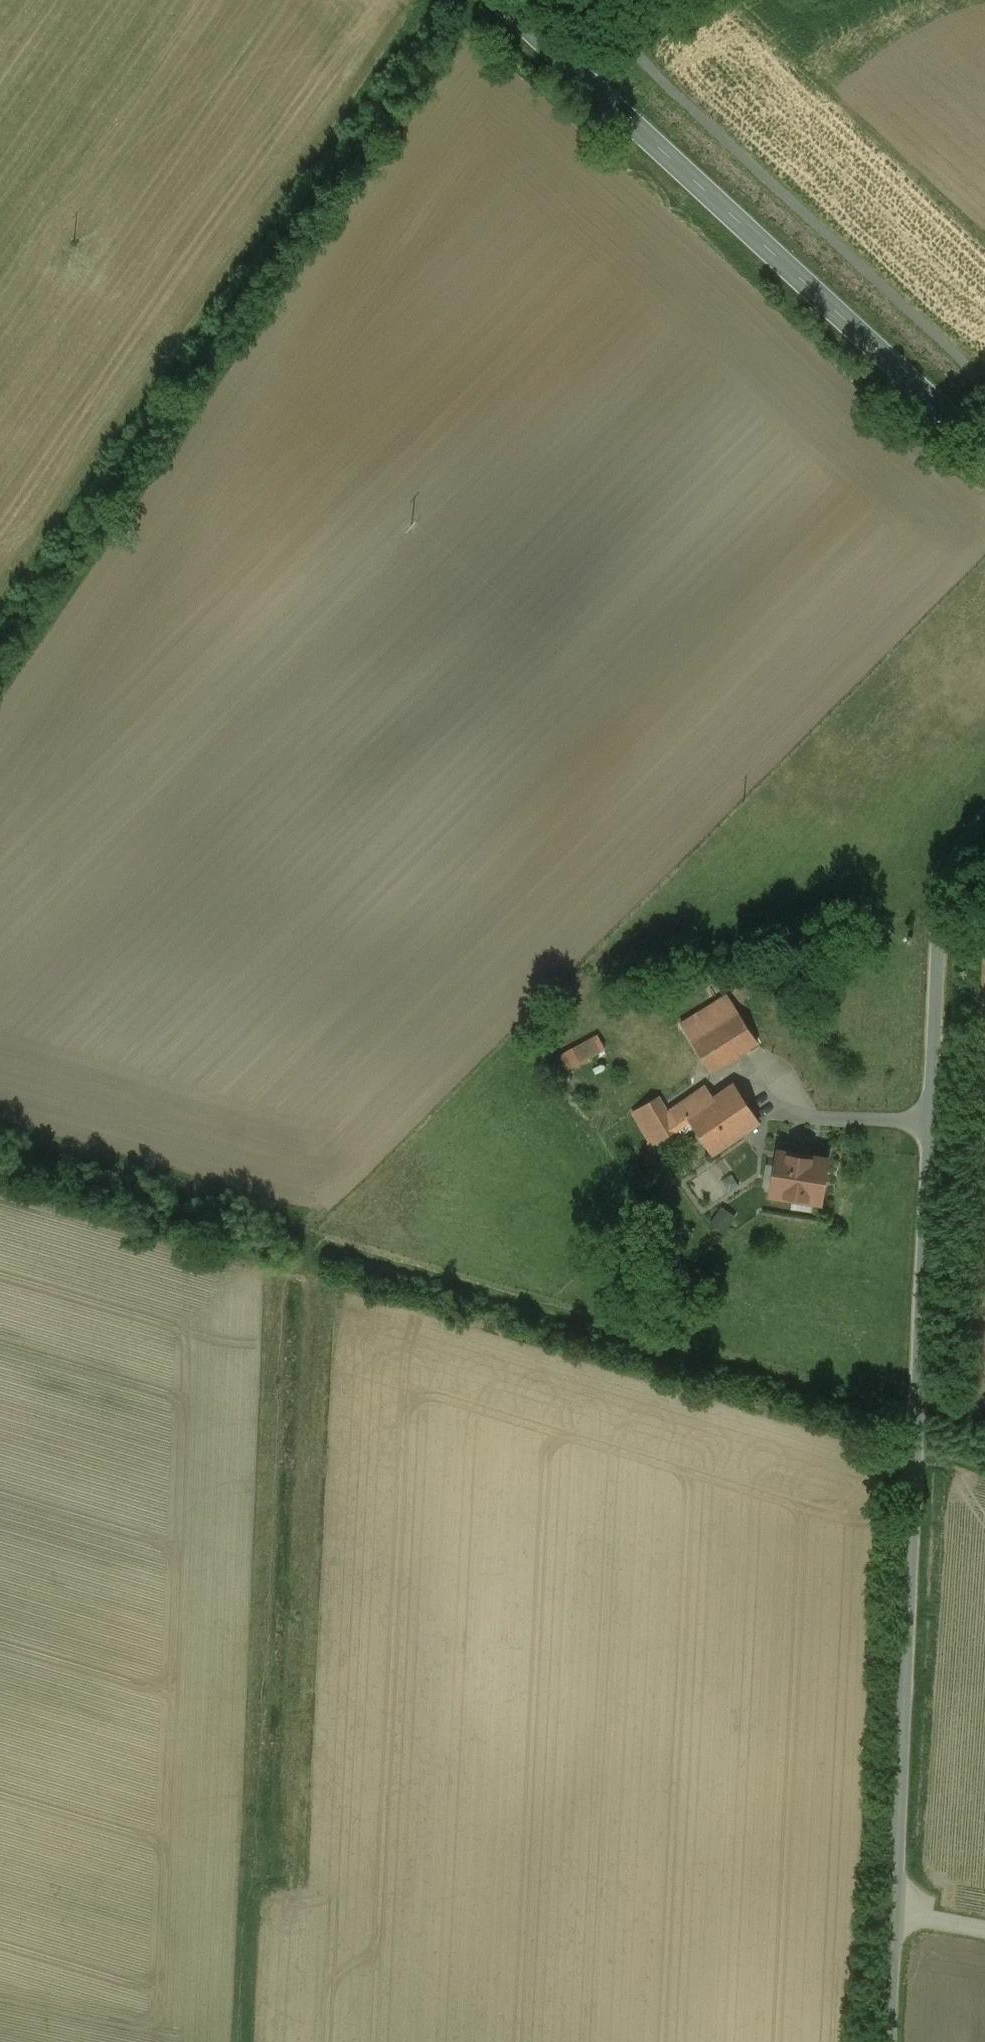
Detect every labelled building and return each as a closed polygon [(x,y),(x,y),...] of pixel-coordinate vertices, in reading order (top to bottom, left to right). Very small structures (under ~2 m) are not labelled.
[(739,1012),(692,1041),(712,1072),(758,1042),(739,1012)] [(599,1037),(574,1050),(580,1062),(605,1049),(599,1037)] [(734,1084),(713,1099),(705,1087),(668,1113),(659,1097),(641,1107),(661,1140),(678,1130),(690,1121),(713,1155),(760,1123),(734,1084)] [(827,1160),(780,1153),(773,1194),(821,1202),(827,1160)]
